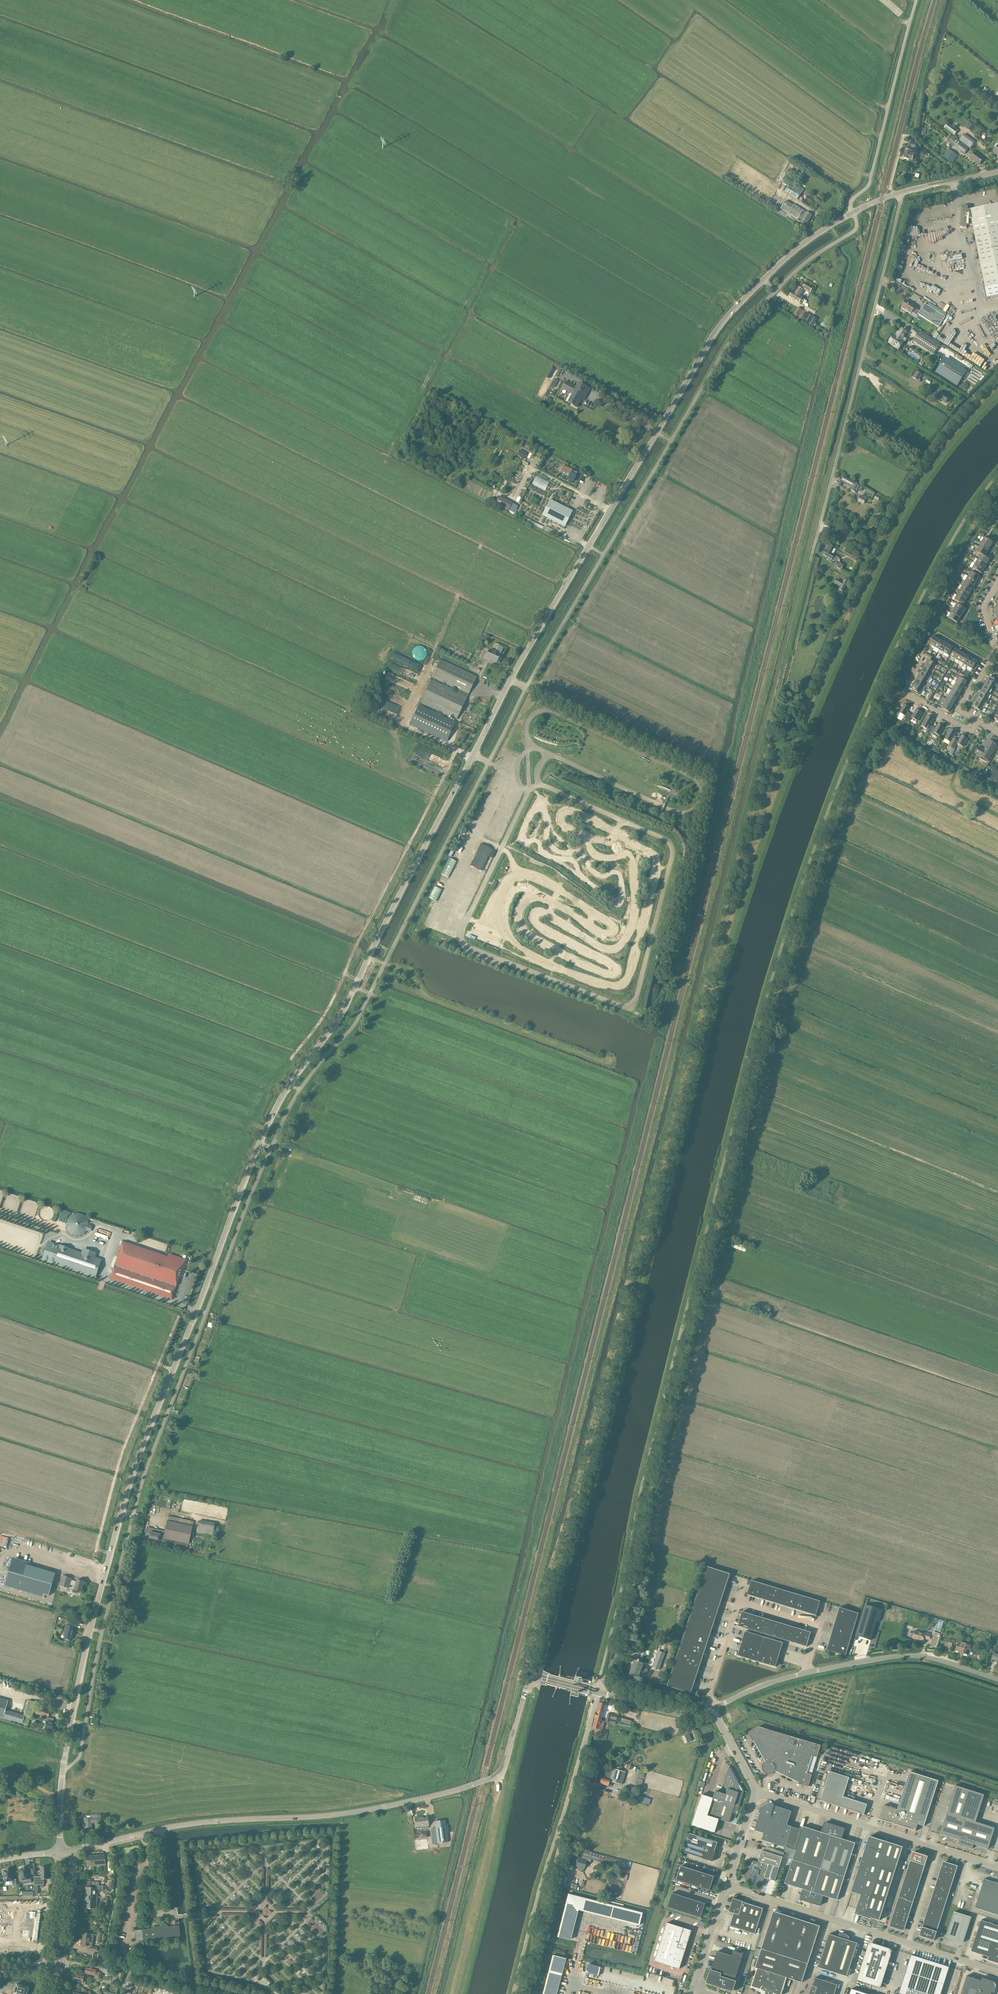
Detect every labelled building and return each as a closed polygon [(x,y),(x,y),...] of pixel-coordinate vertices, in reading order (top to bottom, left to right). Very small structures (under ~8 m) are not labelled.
[(970,131),(974,126),(968,121),(964,127),(970,131)] [(958,131),(948,123),(944,128),(954,136),(958,131)] [(960,135),(959,137),(961,139),(959,141),(969,148),(970,149),(970,148),(975,142),(964,134),(962,137),(960,135)] [(969,148),(959,141),(951,135),(947,141),(965,154),(969,148)] [(908,140),(907,146),(915,148),(916,144),(912,143),(913,141),(908,140)] [(914,154),(911,154),(911,152),(908,151),(908,148),(906,148),(905,150),(903,159),(909,160),(912,161),(914,154)] [(957,156),(949,149),(943,157),(952,164),(957,156)] [(968,155),(971,157),(971,158),(979,165),(983,160),(974,153),(975,152),(971,150),(968,155)] [(785,192),(797,200),(804,189),(787,178),(783,183),(789,187),(785,192)] [(800,222),(804,216),(806,213),(803,211),(803,210),(794,204),(793,205),(786,201),(781,209),(798,219),(797,220),(800,222)] [(969,210),(968,210),(968,207),(962,206),(960,228),(966,229),(967,225),(972,225),(987,299),(997,296),(997,204),(969,210)] [(806,213),(804,216),(800,222),(806,226),(812,215),(806,212),(806,213)] [(948,258),(948,263),(963,262),(962,252),(952,253),(952,257),(948,258)] [(805,300),(802,298),(803,298),(800,296),(804,290),(810,293),(814,287),(807,283),(802,290),(799,288),(795,293),(792,292),(789,297),(800,303),(802,304),(805,300)] [(906,300),(901,307),(911,314),(912,312),(917,316),(918,314),(938,327),(945,317),(925,304),(920,311),(915,308),(916,306),(906,300)] [(798,307),(794,314),(798,317),(799,316),(802,318),(805,312),(798,307)] [(810,315),(805,324),(812,328),(816,323),(815,322),(817,319),(810,315)] [(906,339),(904,338),(907,332),(901,328),(896,337),(893,335),(888,343),(898,350),(903,342),(904,343),(906,339)] [(919,330),(913,341),(934,355),(941,344),(919,330)] [(945,357),(935,372),(956,386),(966,371),(945,357)] [(551,367),(546,377),(549,379),(555,369),(551,367)] [(916,371),(912,377),(918,381),(922,375),(916,371)] [(561,389),(572,394),(567,403),(576,408),(580,401),(583,402),(590,389),(578,383),(576,386),(565,381),(561,389)] [(949,397),(941,392),(937,398),(945,403),(949,397)] [(564,466),(561,470),(568,474),(566,479),(568,480),(572,482),(577,473),(564,466)] [(844,477),(842,481),(852,487),(851,490),(856,493),(858,490),(861,492),(863,488),(860,486),(853,482),(844,477)] [(860,496),(857,501),(863,504),(867,498),(864,496),(863,497),(860,496)] [(550,500),(542,516),(564,527),(573,511),(550,500)] [(507,501),(503,508),(509,511),(509,510),(513,504),(507,501)] [(513,504),(509,510),(514,513),(518,506),(513,504)] [(982,542),(990,547),(993,542),(984,538),(982,542)] [(987,552),(990,547),(982,542),(979,547),(987,552)] [(825,550),(823,554),(837,562),(838,561),(840,562),(840,561),(840,560),(839,558),(838,557),(831,553),(834,547),(829,544),(826,550),(825,550)] [(981,555),(985,557),(987,552),(979,547),(976,552),(981,555)] [(846,549),(843,554),(856,561),(859,556),(846,549)] [(978,559),(987,564),(989,559),(985,557),(981,555),(978,559)] [(984,569),(987,564),(978,559),(975,564),(984,569)] [(844,565),(840,562),(838,561),(837,562),(835,567),(834,568),(841,572),(844,565)] [(981,574),(984,569),(975,564),(973,569),(981,574)] [(968,576),(977,581),(979,577),(971,572),(968,576)] [(965,581),(974,586),(977,581),(968,576),(965,581)] [(839,579),(837,582),(842,584),(840,587),(844,588),(848,580),(845,579),(843,581),(839,579)] [(963,586),(971,591),(974,586),(965,581),(963,586)] [(968,596),(971,591),(963,586),(960,591),(968,596)] [(966,600),(968,596),(960,591),(957,595),(966,600)] [(963,605),(966,600),(957,595),(954,600),(963,605)] [(954,609),(963,614),(965,609),(957,604),(954,609)] [(960,618),(963,614),(954,609),(951,613),(960,618)] [(957,623),(960,618),(951,613),(948,618),(957,623)] [(934,649),(934,648),(939,640),(934,637),(930,645),(932,646),(931,648),(934,649)] [(939,650),(944,642),(939,640),(934,648),(939,650)] [(944,653),(948,645),(944,642),(939,650),(944,653)] [(948,645),(944,653),(949,656),(953,648),(948,645)] [(486,658),(497,663),(500,655),(503,648),(497,646),(494,652),(489,650),(486,658)] [(414,660),(426,660),(425,647),(413,647),(414,660)] [(955,660),(960,652),(955,649),(950,657),(955,660)] [(959,662),(964,654),(960,652),(955,660),(959,662)] [(405,663),(407,658),(395,653),(392,658),(405,663)] [(483,665),(486,660),(479,657),(480,655),(477,653),(473,661),(483,665)] [(963,664),(968,656),(964,654),(959,662),(963,664)] [(967,667),(972,659),(968,656),(963,664),(967,667)] [(440,659),(440,660),(438,659),(437,662),(439,663),(432,678),(456,689),(455,691),(468,697),(468,695),(477,676),(440,659)] [(972,659),(967,667),(972,669),(971,672),(973,673),(977,668),(974,667),(977,662),(972,659)] [(925,664),(933,669),(936,664),(928,660),(925,664)] [(933,669),(925,664),(923,668),(931,673),(933,669)] [(933,674),(931,673),(923,668),(921,673),(931,678),(933,674)] [(928,682),(931,678),(921,673),(918,677),(926,681),(928,682)] [(390,675),(388,681),(410,689),(412,684),(390,675)] [(924,685),(926,681),(918,677),(916,681),(924,685)] [(956,681),(964,686),(967,681),(959,677),(956,681)] [(995,686),(997,687),(997,686),(997,681),(997,680),(997,681),(989,677),(987,681),(995,686)] [(420,703),(440,712),(445,715),(457,720),(468,697),(455,691),(431,679),(420,703)] [(926,686),(924,685),(916,681),(913,685),(924,691),(926,686)] [(964,686),(956,681),(954,686),(961,690),(964,686)] [(992,690),(995,686),(987,681),(984,685),(992,690)] [(912,690),(911,691),(920,696),(924,691),(913,685),(911,689),(912,690)] [(982,690),(990,694),(992,690),(984,685),(982,690)] [(951,690),(959,694),(961,690),(954,686),(951,690)] [(956,699),(959,694),(951,690),(949,694),(956,699)] [(988,698),(990,694),(982,690),(979,694),(988,698)] [(954,703),(956,699),(949,694),(946,699),(954,703)] [(989,699),(988,698),(979,694),(977,698),(987,703),(989,699)] [(984,708),(987,703),(977,698),(975,702),(984,708)] [(951,708),(954,703),(946,699),(944,703),(951,708)] [(982,712),(984,708),(975,702),(972,706),(979,710),(978,711),(980,712),(981,712),(982,712)] [(951,708),(944,703),(941,708),(949,712),(951,708)] [(907,712),(910,708),(904,704),(901,709),(898,707),(895,713),(899,715),(899,716),(903,719),(903,720),(905,722),(907,719),(910,714),(907,712)] [(455,724),(419,707),(411,726),(446,743),(455,724)] [(916,709),(913,715),(910,714),(907,719),(910,721),(911,718),(917,721),(922,713),(916,709)] [(921,727),(927,730),(926,733),(928,734),(930,732),(933,727),(930,725),(934,719),(927,716),(923,724),(921,727)] [(936,736),(937,735),(939,736),(944,728),(938,724),(935,728),(933,727),(930,732),(932,734),(932,735),(935,737),(936,736)] [(948,746),(951,748),(955,740),(953,738),(957,732),(950,729),(944,739),(950,743),(948,746)] [(955,740),(951,748),(954,750),(957,744),(963,747),(968,739),(962,735),(958,741),(955,740)] [(987,762),(988,761),(992,753),(993,753),(995,749),(994,749),(997,745),(990,741),(985,750),(984,750),(979,747),(975,753),(980,757),(980,758),(980,759),(985,762),(987,762)] [(470,866),(481,871),(491,849),(481,844),(470,866)] [(441,874),(448,878),(456,862),(450,858),(441,874)] [(442,890),(435,887),(429,898),(435,901),(436,902),(438,898),(442,890)] [(90,1231),(91,1226),(88,1225),(88,1224),(88,1223),(87,1222),(87,1221),(87,1220),(86,1220),(86,1219),(85,1218),(84,1217),(83,1216),(82,1215),(81,1215),(80,1215),(79,1215),(78,1215),(77,1215),(75,1215),(73,1215),(73,1216),(71,1217),(70,1218),(69,1219),(69,1220),(68,1220),(68,1221),(68,1222),(68,1223),(67,1224),(67,1225),(67,1226),(68,1227),(68,1228),(68,1229),(69,1230),(69,1231),(70,1232),(71,1233),(72,1234),(73,1234),(74,1235),(75,1235),(76,1235),(77,1235),(78,1235),(79,1235),(80,1235),(81,1234),(83,1234),(83,1233),(84,1233),(85,1232),(86,1231),(86,1230),(90,1231)] [(48,1241),(42,1260),(95,1278),(101,1259),(95,1258),(96,1253),(83,1248),(81,1253),(48,1241)] [(176,1286),(182,1270),(182,1268),(183,1269),(186,1260),(169,1254),(168,1257),(123,1242),(115,1265),(115,1266),(115,1267),(114,1267),(110,1279),(172,1299),(176,1288),(176,1286)] [(733,1242),(731,1247),(745,1252),(747,1247),(733,1242)] [(756,1304),(755,1308),(769,1313),(771,1307),(757,1302),(756,1304)] [(160,1534),(150,1532),(149,1538),(159,1541),(159,1539),(163,1540),(163,1541),(188,1547),(192,1526),(193,1522),(168,1516),(167,1521),(164,1536),(160,1535),(160,1534)] [(199,1521),(197,1533),(213,1535),(215,1523),(199,1521)] [(12,1561),(5,1583),(44,1595),(49,1596),(55,1573),(27,1565),(12,1561)] [(730,1574),(706,1566),(667,1686),(691,1694),(707,1646),(730,1574)] [(71,1580),(70,1585),(75,1586),(74,1590),(81,1592),(84,1582),(77,1580),(76,1582),(71,1580)] [(747,1595),(816,1616),(820,1601),(751,1581),(747,1595)] [(865,1605),(855,1635),(859,1636),(867,1639),(871,1640),(877,1620),(880,1609),(865,1605)] [(887,1612),(895,1614),(897,1608),(889,1606),(887,1612)] [(859,1613),(839,1608),(827,1650),(846,1656),(859,1613)] [(904,1619),(906,1611),(897,1608),(895,1614),(894,1616),(904,1619)] [(742,1612),(738,1626),(802,1645),(807,1647),(811,1632),(742,1612)] [(934,1629),(940,1631),(943,1621),(938,1619),(934,1629)] [(75,1627),(66,1625),(65,1629),(66,1630),(64,1639),(71,1641),(72,1635),(73,1635),(75,1627)] [(925,1633),(915,1630),(913,1638),(923,1641),(924,1638),(930,1640),(931,1634),(925,1632),(925,1633)] [(757,1661),(764,1637),(745,1631),(738,1656),(757,1661)] [(934,1631),(929,1647),(937,1649),(941,1633),(934,1631)] [(764,1637),(757,1661),(771,1666),(776,1667),(783,1643),(764,1637)] [(958,1652),(968,1655),(971,1645),(958,1641),(955,1651),(958,1652)] [(659,1670),(665,1653),(658,1651),(652,1667),(659,1670)] [(631,1669),(630,1674),(637,1676),(641,1664),(634,1662),(633,1665),(631,1665),(630,1668),(631,1669)] [(3,1718),(5,1710),(8,1700),(0,1698),(0,1717),(3,1718)] [(26,1711),(25,1715),(32,1717),(35,1705),(35,1704),(35,1703),(34,1703),(34,1702),(30,1702),(29,1702),(28,1702),(28,1703),(28,1704),(27,1705),(27,1706),(28,1706),(27,1710),(26,1710),(26,1711)] [(606,1710),(607,1705),(599,1703),(597,1713),(596,1713),(602,1715),(603,1709),(606,1710)] [(49,1712),(38,1708),(36,1714),(48,1717),(49,1712)] [(5,1710),(3,1718),(23,1723),(24,1719),(25,1716),(5,1710)] [(600,1721),(602,1715),(596,1713),(597,1713),(596,1713),(595,1718),(593,1728),(598,1729),(602,1730),(604,1721),(600,1721)] [(47,1722),(45,1729),(50,1730),(50,1731),(52,1731),(53,1730),(54,1730),(55,1723),(53,1723),(53,1719),(47,1718),(47,1722)] [(807,1773),(813,1756),(817,1757),(821,1745),(758,1727),(748,1732),(753,1741),(754,1741),(766,1762),(765,1763),(764,1763),(763,1763),(763,1764),(762,1764),(762,1765),(763,1765),(763,1766),(763,1767),(763,1768),(763,1769),(763,1770),(763,1771),(764,1772),(765,1773),(766,1774),(767,1774),(768,1774),(769,1775),(770,1774),(771,1774),(772,1774),(773,1773),(774,1773),(774,1772),(775,1772),(775,1771),(799,1783),(799,1784),(809,1787),(812,1775),(807,1773)] [(605,1745),(607,1752),(621,1749),(619,1742),(615,1743),(615,1741),(610,1742),(611,1742),(611,1744),(605,1745)] [(702,1795),(692,1825),(715,1833),(719,1819),(724,1821),(729,1822),(732,1813),(735,1805),(737,1806),(738,1806),(742,1792),(729,1768),(730,1765),(729,1766),(724,1782),(728,1790),(726,1795),(725,1794),(715,1791),(713,1798),(702,1795)] [(601,1777),(600,1783),(608,1786),(611,1786),(612,1782),(615,1783),(615,1782),(622,1784),(625,1773),(612,1769),(611,1773),(607,1772),(605,1778),(601,1777)] [(637,1769),(633,1784),(641,1786),(645,1772),(637,1769)] [(867,1804),(843,1797),(849,1778),(830,1771),(820,1801),(827,1803),(865,1815),(865,1814),(864,1814),(867,1804)] [(924,1826),(938,1781),(909,1772),(897,1809),(884,1805),(879,1819),(878,1819),(916,1831),(918,1824),(924,1826)] [(955,1786),(940,1834),(959,1840),(958,1844),(972,1849),(973,1844),(988,1849),(995,1828),(975,1822),(974,1822),(983,1794),(975,1792),(955,1786)] [(635,1795),(634,1800),(646,1803),(647,1798),(635,1795)] [(762,1809),(755,1830),(764,1833),(762,1840),(785,1847),(791,1849),(795,1851),(802,1831),(802,1830),(797,1828),(792,1827),(787,1825),(792,1811),(770,1805),(762,1809)] [(91,1823),(98,1822),(98,1814),(91,1815),(91,1818),(84,1819),(85,1831),(92,1830),(91,1823)] [(428,1817),(423,1817),(423,1818),(420,1818),(420,1817),(415,1818),(416,1827),(424,1826),(429,1826),(428,1817)] [(445,1820),(435,1821),(438,1843),(448,1842),(445,1820)] [(821,1869),(834,1827),(832,1826),(832,1825),(825,1823),(822,1832),(817,1831),(816,1836),(802,1831),(792,1860),(821,1869)] [(837,1828),(835,1827),(834,1827),(821,1869),(845,1876),(855,1843),(841,1839),(845,1829),(837,1826),(837,1828)] [(429,1837),(427,1831),(419,1833),(420,1839),(429,1837)] [(718,1842),(712,1840),(690,1833),(684,1852),(713,1862),(716,1852),(715,1852),(718,1842)] [(879,1921),(896,1869),(903,1847),(869,1836),(851,1892),(861,1895),(855,1914),(871,1919),(872,1918),(879,1921)] [(768,1847),(766,1851),(783,1857),(785,1852),(768,1847)] [(626,1862),(589,1851),(585,1850),(583,1856),(582,1855),(580,1860),(586,1862),(590,1863),(592,1858),(624,1867),(626,1862)] [(775,1881),(783,1857),(762,1850),(758,1861),(759,1861),(759,1863),(749,1860),(744,1877),(752,1880),(751,1881),(753,1881),(755,1882),(762,1885),(765,1878),(775,1881)] [(923,1855),(913,1852),(910,1861),(925,1865),(927,1859),(926,1859),(927,1857),(923,1856),(923,1855)] [(105,1855),(87,1856),(87,1866),(105,1865),(105,1855)] [(579,1866),(578,1869),(583,1870),(584,1867),(584,1868),(586,1862),(580,1860),(578,1859),(576,1865),(579,1866)] [(811,1901),(821,1869),(792,1860),(785,1884),(804,1890),(800,1899),(808,1902),(808,1901),(811,1901)] [(923,1871),(925,1865),(910,1861),(909,1866),(923,1871)] [(955,1875),(958,1866),(948,1863),(948,1864),(944,1863),(943,1864),(942,1864),(940,1870),(955,1875)] [(714,1876),(681,1866),(676,1880),(710,1891),(714,1876)] [(921,1877),(923,1871),(909,1866),(907,1872),(921,1877)] [(23,1869),(20,1869),(20,1870),(21,1873),(21,1876),(20,1876),(21,1880),(22,1880),(22,1881),(28,1880),(28,1883),(32,1883),(31,1877),(28,1877),(26,1867),(22,1868),(23,1869)] [(37,1867),(37,1881),(47,1881),(47,1867),(37,1867)] [(4,1874),(3,1874),(4,1878),(5,1878),(5,1881),(5,1882),(12,1880),(10,1869),(6,1869),(7,1870),(4,1871),(4,1874)] [(837,1900),(845,1876),(821,1869),(811,1901),(813,1902),(813,1903),(820,1906),(823,1896),(837,1900)] [(955,1875),(940,1870),(939,1876),(953,1880),(955,1875)] [(921,1877),(907,1872),(905,1878),(920,1882),(921,1877)] [(951,1886),(953,1880),(939,1876),(937,1881),(951,1886)] [(971,1888),(971,1889),(975,1890),(979,1878),(974,1876),(973,1880),(972,1884),(971,1888)] [(920,1882),(905,1878),(903,1883),(918,1888),(920,1882)] [(979,1878),(975,1890),(980,1892),(984,1879),(979,1878)] [(984,1879),(980,1892),(985,1893),(989,1881),(984,1879)] [(949,1892),(951,1886),(937,1881),(935,1887),(949,1892)] [(989,1881),(985,1893),(990,1895),(990,1894),(994,1882),(989,1881)] [(990,1894),(995,1895),(997,1885),(997,1884),(994,1882),(990,1894)] [(916,1894),(918,1888),(903,1883),(901,1889),(916,1894)] [(97,1888),(86,1887),(85,1899),(86,1899),(86,1908),(96,1908),(97,1895),(95,1895),(96,1891),(97,1891),(97,1888)] [(948,1898),(949,1892),(935,1887),(933,1893),(948,1898)] [(916,1894),(901,1889),(899,1895),(914,1899),(916,1894)] [(968,1895),(967,1899),(972,1901),(975,1890),(971,1889),(970,1891),(968,1895)] [(975,1890),(972,1901),(977,1902),(980,1892),(975,1890)] [(980,1892),(977,1902),(981,1904),(985,1893),(980,1892)] [(639,1924),(642,1912),(568,1893),(557,1937),(569,1940),(577,1909),(639,1924)] [(705,1904),(700,1902),(672,1893),(668,1907),(701,1918),(705,1904)] [(946,1903),(948,1898),(933,1893),(931,1899),(946,1903)] [(985,1893),(981,1904),(986,1905),(990,1895),(985,1893)] [(990,1895),(986,1905),(991,1907),(995,1895),(990,1894),(990,1895)] [(914,1899),(899,1895),(898,1901),(912,1905),(914,1899)] [(755,1934),(763,1908),(743,1902),(733,1898),(729,1912),(734,1913),(730,1926),(755,1934)] [(944,1909),(946,1903),(931,1899),(929,1904),(944,1909)] [(912,1905),(898,1901),(896,1906),(910,1911),(912,1905)] [(942,1915),(944,1909),(929,1904),(928,1910),(942,1915)] [(909,1917),(910,1911),(896,1906),(894,1912),(909,1917)] [(940,1920),(942,1915),(928,1910),(926,1916),(940,1920)] [(820,1926),(773,1911),(756,1967),(755,1967),(757,1968),(756,1971),(754,1977),(750,1983),(752,1984),(751,1987),(761,1990),(761,1989),(769,1993),(770,1991),(772,1992),(774,1993),(773,1993),(775,1993),(782,1993),(787,1977),(799,1981),(802,1982),(805,1975),(820,1926)] [(907,1923),(909,1917),(894,1912),(892,1918),(907,1923)] [(963,1942),(971,1918),(971,1917),(970,1918),(954,1913),(954,1912),(946,1937),(947,1936),(959,1940),(959,1939),(963,1940),(963,1942)] [(939,1926),(940,1920),(926,1916),(924,1922),(939,1926)] [(905,1928),(907,1923),(892,1918),(889,1926),(899,1930),(900,1929),(903,1930),(904,1928),(905,1928)] [(981,1920),(971,1951),(989,1957),(988,1959),(987,1959),(987,1960),(997,1963),(997,1962),(997,1925),(981,1920)] [(179,1925),(168,1926),(168,1925),(167,1925),(163,1922),(160,1926),(155,1926),(155,1928),(135,1930),(136,1941),(156,1939),(156,1940),(157,1940),(161,1944),(164,1939),(169,1939),(169,1937),(180,1936),(179,1925)] [(937,1932),(939,1926),(924,1922),(922,1927),(937,1932)] [(680,1969),(692,1931),(667,1923),(655,1961),(680,1969)] [(934,1941),(937,1932),(922,1927),(920,1933),(921,1934),(921,1935),(924,1937),(924,1938),(934,1941)] [(93,1934),(90,1934),(84,1933),(82,1945),(89,1946),(90,1946),(92,1946),(92,1942),(93,1942),(93,1938),(93,1934)] [(847,1977),(858,1943),(848,1940),(849,1937),(849,1936),(848,1936),(847,1935),(846,1934),(845,1934),(844,1934),(843,1934),(842,1934),(841,1934),(840,1934),(839,1934),(838,1937),(829,1934),(818,1967),(847,1977)] [(881,1988),(891,1954),(893,1950),(886,1947),(881,1945),(881,1946),(879,1945),(876,1944),(869,1942),(868,1947),(857,1980),(881,1988)] [(737,1981),(730,1979),(731,1977),(736,1978),(743,1954),(733,1951),(732,1956),(717,1951),(711,1970),(710,1970),(706,1983),(716,1986),(733,1992),(737,1981)] [(564,1961),(565,1958),(552,1955),(543,1993),(556,1993),(564,1961)] [(911,1956),(906,1972),(918,1976),(944,1984),(949,1967),(911,1955),(911,1956)] [(598,1976),(600,1969),(601,1967),(588,1964),(588,1966),(586,1973),(598,1976)] [(96,1972),(96,1970),(86,1967),(84,1973),(95,1976),(94,1978),(98,1979),(99,1972),(96,1972)] [(84,1976),(75,1974),(74,1981),(83,1983),(84,1976)] [(961,1993),(991,1993),(992,1993),(994,1993),(995,1990),(996,1989),(996,1988),(996,1987),(996,1986),(996,1985),(996,1984),(996,1983),(995,1983),(995,1982),(994,1982),(993,1981),(992,1981),(984,1978),(982,1978),(981,1980),(966,1976),(967,1976),(961,1993)] [(838,1985),(815,1978),(810,1993),(835,1993),(838,1985)] [(29,1987),(16,1984),(15,1988),(14,1990),(15,1990),(14,1993),(27,1993),(29,1987)]
